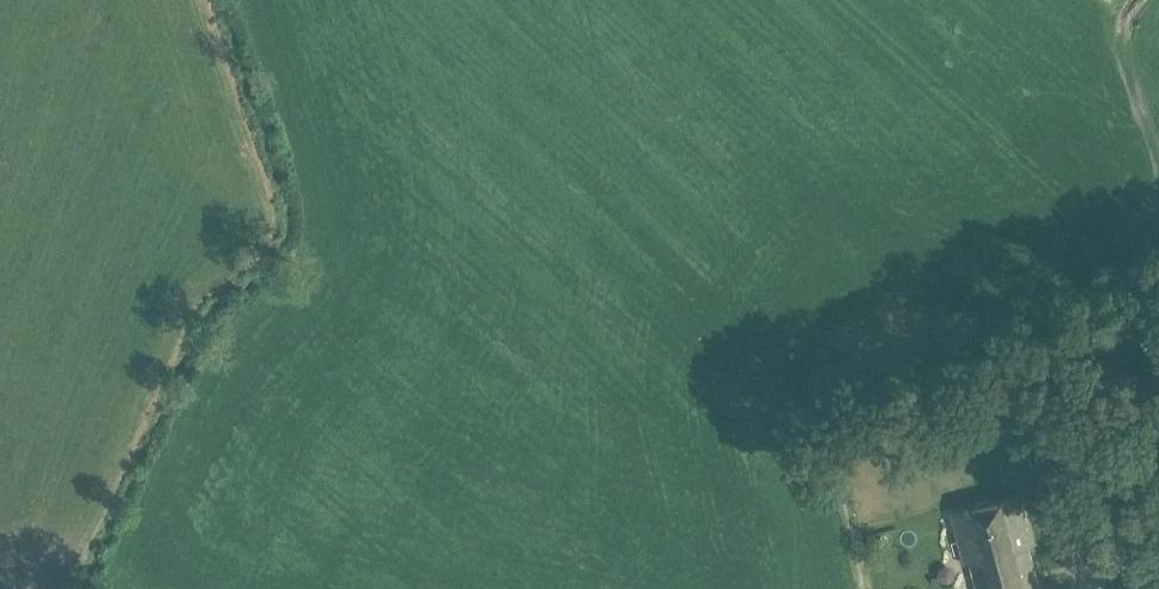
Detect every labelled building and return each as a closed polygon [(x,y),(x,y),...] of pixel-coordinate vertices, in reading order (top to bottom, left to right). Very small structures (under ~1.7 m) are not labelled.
[(1031,547),(1035,546),(1021,495),(953,514),(967,564),(971,563),(978,588),(1042,588),(1031,547)] [(1066,561),(1084,556),(1068,499),(1050,503),(1066,561)]
